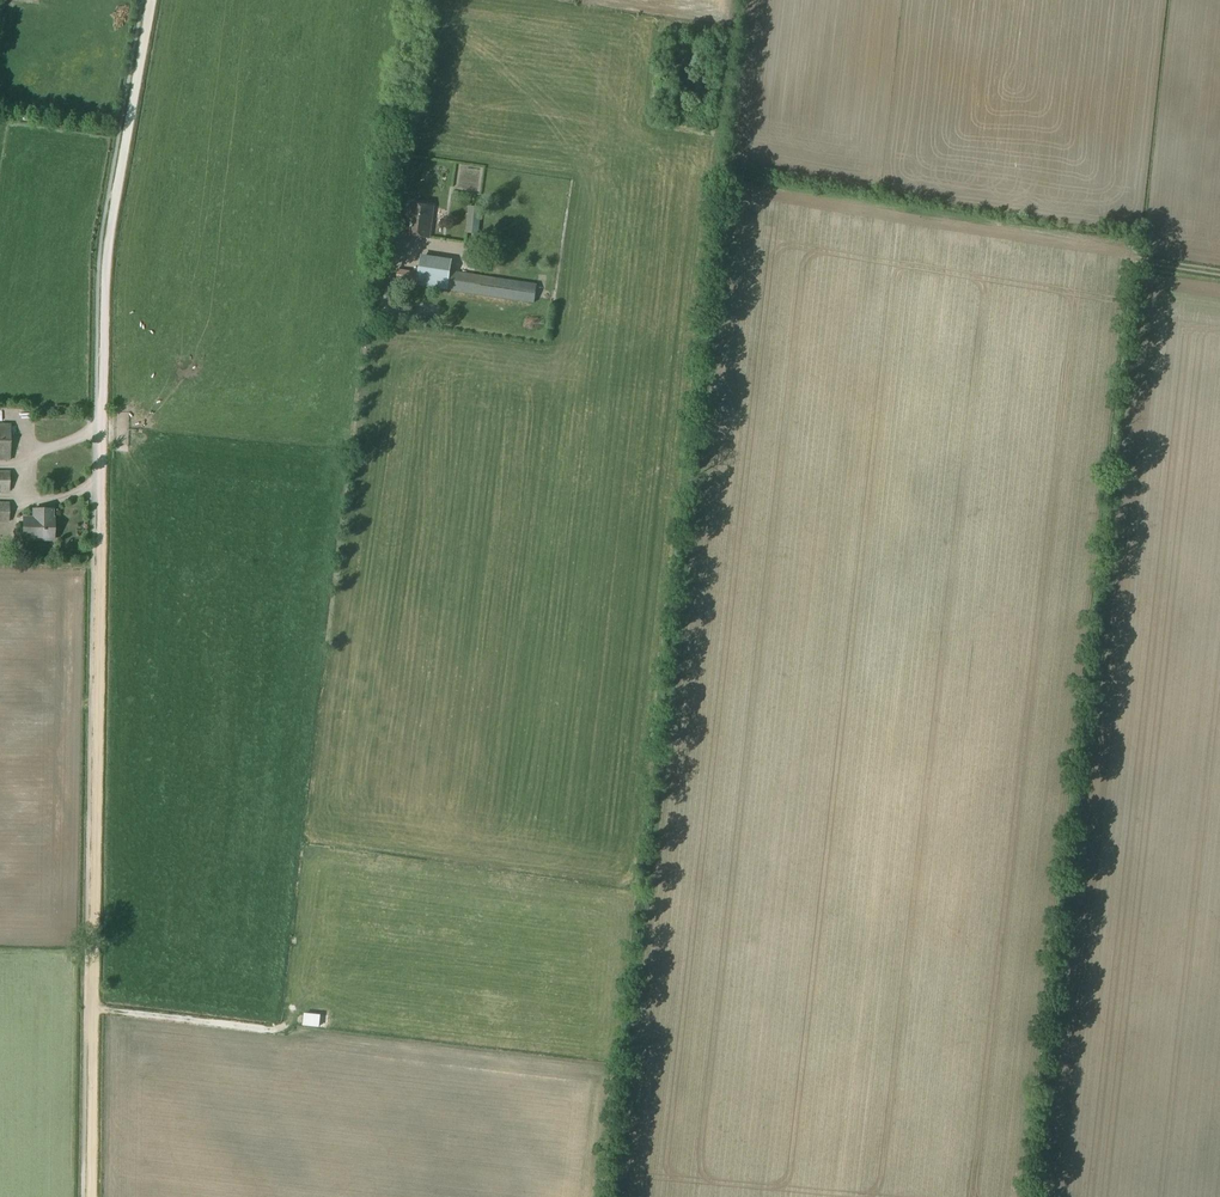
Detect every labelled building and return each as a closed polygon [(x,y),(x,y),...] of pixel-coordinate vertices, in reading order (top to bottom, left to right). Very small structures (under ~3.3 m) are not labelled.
[(409,203),(405,235),(429,238),(433,206),(409,203)] [(468,206),(466,231),(479,233),(481,207),(468,206)] [(486,214),(484,235),(492,236),(494,215),(486,214)] [(503,266),(502,252),(493,253),(494,266),(503,266)] [(397,269),(396,283),(456,290),(488,295),(491,276),(449,270),(451,258),(420,254),(417,272),(397,269)] [(491,276),(488,295),(534,304),(537,284),(491,276)] [(10,462),(11,424),(0,424),(0,461),(10,462)] [(9,492),(9,472),(0,472),(0,491),(9,492)] [(9,523),(9,504),(0,503),(0,523),(9,523)] [(13,527),(12,538),(23,539),(23,540),(53,540),(54,519),(52,519),(52,510),(34,510),(34,519),(24,519),(24,528),(13,527)] [(300,1016),(300,1025),(314,1026),(315,1016),(300,1016)]
